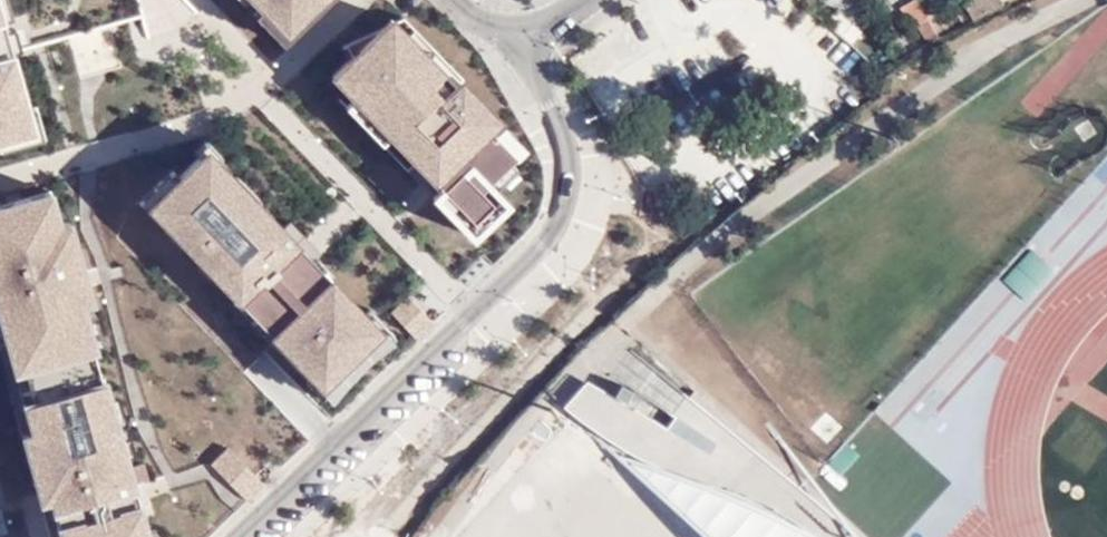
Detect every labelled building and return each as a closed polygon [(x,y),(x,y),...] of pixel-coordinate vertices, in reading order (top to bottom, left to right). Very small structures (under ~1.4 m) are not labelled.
[(39,143),(8,42),(21,38),(10,0),(0,0),(0,155),(39,143)] [(251,15),(255,12),(270,29),(261,38),(284,61),(342,0),(238,0),(251,15)] [(976,22),(1005,8),(1000,0),(968,0),(964,2),(976,22)] [(1005,8),(1022,0),(1000,0),(1005,8)] [(928,45),(939,37),(930,21),(918,1),(904,9),(913,26),(916,26),(928,45)] [(939,37),(941,40),(976,22),(964,2),(930,21),(939,37)] [(351,53),(330,69),(347,86),(334,97),(358,118),(351,127),(390,170),(399,161),(445,211),(437,219),(474,257),(512,218),(491,197),(529,163),(507,135),(453,83),(462,78),(436,51),(426,60),(405,37),(415,27),(403,18),(342,45),(351,53)] [(838,35),(852,47),(863,34),(849,22),(838,35)] [(123,63),(115,31),(74,41),(82,74),(123,63)] [(205,143),(137,204),(321,407),(392,345),(231,170),(205,143)] [(1083,203),(1105,222),(1106,220),(1106,176),(1083,203)] [(0,202),(0,359),(40,500),(51,536),(149,536),(145,526),(155,525),(140,483),(157,477),(147,447),(132,450),(84,264),(99,261),(88,231),(75,231),(57,214),(50,188),(0,202)] [(575,428),(697,536),(852,536),(644,351),(575,428)] [(202,467),(233,509),(259,490),(227,448),(202,467)]
